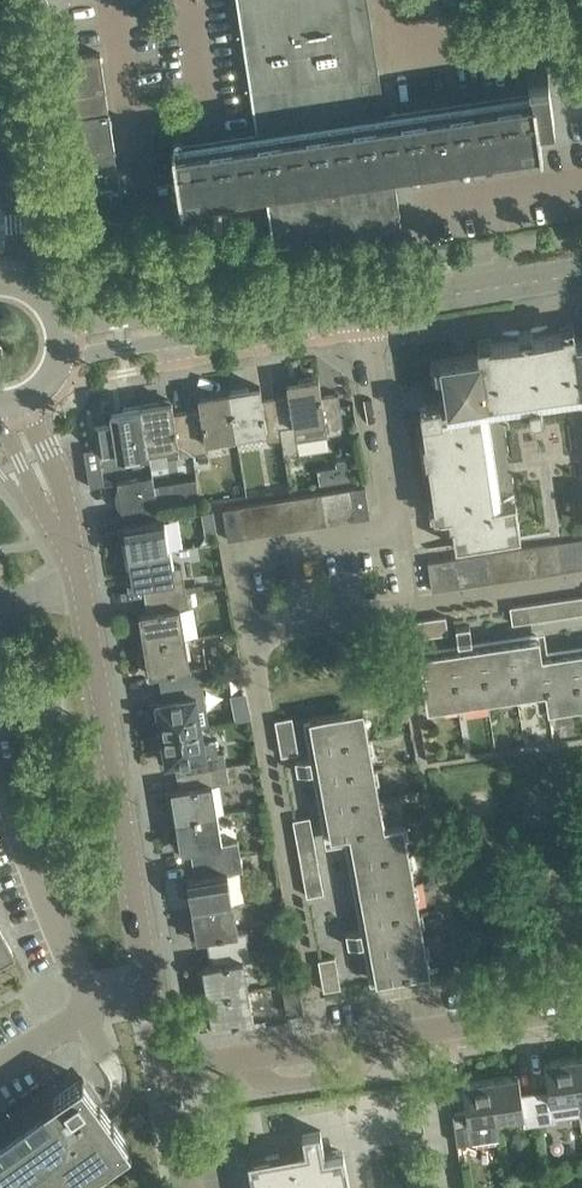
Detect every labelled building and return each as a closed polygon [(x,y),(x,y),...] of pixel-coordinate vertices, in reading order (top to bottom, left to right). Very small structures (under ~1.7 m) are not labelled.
[(272,126),(279,177),(289,242),(400,225),(392,169),(391,160),(386,127),(392,126),(391,122),(385,122),(383,110),(372,39),(366,0),(253,0),(272,126)] [(57,96),(68,94),(72,117),(108,111),(105,89),(106,89),(100,52),(81,54),(51,59),(57,96)] [(391,160),(539,138),(540,145),(542,145),(538,121),(553,119),(553,120),(554,120),(547,75),(548,75),(547,69),(528,72),(529,78),(530,78),(531,88),(383,110),(272,126),(172,141),(181,199),(182,199),(181,191),(279,177),(391,160)] [(66,155),(114,148),(115,148),(109,111),(108,111),(72,117),(60,118),(66,155)] [(117,171),(114,148),(66,155),(75,215),(123,207),(118,170),(117,171)] [(456,545),(522,536),(516,502),(495,505),(479,403),(530,396),(533,416),(542,414),(539,395),(581,388),(581,338),(576,339),(575,330),(549,334),(547,325),(532,327),(531,324),(518,327),(518,329),(502,332),(504,340),(477,344),(479,353),(469,355),(469,354),(430,360),(430,362),(439,361),(444,393),(445,393),(446,401),(420,405),(437,516),(452,514),(456,545)] [(289,394),(275,396),(282,438),(284,453),(292,452),(298,446),(297,438),(344,430),(338,392),(321,395),(318,376),(287,381),(289,394)] [(260,385),(229,390),(236,435),(265,431),(267,440),(282,438),(275,396),(262,398),(260,385)] [(200,408),(186,411),(193,452),(208,449),(205,440),(236,435),(229,390),(198,395),(200,408)] [(171,400),(141,405),(148,453),(166,451),(166,456),(178,454),(193,452),(186,411),(173,413),(171,400)] [(118,458),(148,453),(141,405),(110,410),(111,420),(94,423),(98,450),(116,447),(118,458)] [(339,480),(354,477),(351,457),(335,459),(336,466),(339,480)] [(101,466),(87,468),(90,486),(104,484),(101,466)] [(152,475),(117,481),(122,514),(158,509),(152,475)] [(173,486),(176,506),(200,502),(197,482),(173,486)] [(365,485),(351,487),(356,518),(370,516),(365,485)] [(341,520),(356,518),(351,487),(336,489),(341,520)] [(336,489),(322,492),(327,523),(341,520),(336,489)] [(313,525),(327,523),(322,492),(308,494),(313,525)] [(308,494),(294,496),(299,527),(313,525),(308,494)] [(284,529),(299,527),(294,496),(279,499),(284,529)] [(279,499),(265,501),(270,532),(284,529),(279,499)] [(256,534),(270,532),(265,501),(251,503),(256,534)] [(251,503),(237,505),(242,536),(256,534),(251,503)] [(227,539),(242,536),(237,505),(222,508),(227,539)] [(213,509),(201,511),(205,533),(217,531),(213,509)] [(124,524),(129,555),(169,549),(164,517),(124,524)] [(572,539),(576,568),(581,567),(581,538),(572,539)] [(576,568),(572,539),(558,541),(562,570),(576,568)] [(558,541),(543,543),(547,572),(562,570),(558,541)] [(547,572),(543,543),(529,546),(533,574),(547,572)] [(529,546),(514,548),(518,576),(533,574),(529,546)] [(518,576),(514,548),(500,550),(504,578),(518,576)] [(172,566),(169,549),(129,555),(134,585),(143,584),(146,598),(186,591),(181,564),(172,566)] [(500,550),(485,552),(489,581),(504,578),(500,550)] [(489,581),(485,552),(471,554),(475,583),(489,581)] [(471,554),(456,556),(461,585),(475,583),(471,554)] [(461,585),(456,556),(442,558),(446,587),(461,585)] [(442,558),(428,560),(432,589),(446,587),(442,558)] [(140,612),(145,644),(185,638),(180,607),(188,606),(186,591),(146,598),(148,611),(140,612)] [(510,606),(512,622),(581,612),(581,595),(510,606)] [(415,620),(417,637),(448,632),(445,615),(415,620)] [(456,626),(458,642),(471,640),(469,624),(456,626)] [(539,634),(419,653),(427,707),(545,690),(548,709),(581,704),(581,649),(542,655),(539,634)] [(189,666),(185,638),(145,644),(150,673),(158,672),(161,685),(201,678),(199,664),(189,666)] [(201,678),(161,685),(164,699),(156,700),(161,731),(200,725),(209,724),(201,678)] [(363,708),(309,718),(331,837),(350,833),(376,980),(430,970),(425,941),(403,822),(384,826),(363,708)] [(275,719),(281,755),(298,752),(292,716),(275,719)] [(200,725),(161,731),(163,745),(166,762),(174,760),(177,773),(227,766),(224,751),(217,752),(215,740),(203,742),(200,725)] [(313,769),(310,756),(295,758),(297,772),(313,769)] [(172,789),(176,818),(216,812),(211,783),(229,781),(227,766),(177,773),(180,787),(172,789)] [(216,812),(176,818),(179,832),(182,850),(190,848),(193,862),(240,854),(238,839),(231,841),(221,842),(216,812)] [(293,818),(307,895),(323,892),(310,815),(293,818)] [(187,877),(192,907),(232,900),(227,872),(243,869),(240,854),(193,862),(196,875),(187,877)] [(206,937),(208,949),(249,943),(246,929),(237,931),(232,900),(192,907),(197,938),(206,937)] [(16,956),(0,928),(0,965),(16,956)] [(361,928),(346,931),(348,945),(364,942),(361,928)] [(210,964),(203,965),(208,993),(247,987),(243,960),(251,959),(249,943),(208,949),(210,964)] [(318,959),(324,990),(340,987),(335,956),(318,959)] [(299,982),(282,985),(287,1015),(304,1012),(302,1001),(299,982)] [(208,993),(202,994),(205,1011),(211,1010),(213,1026),(253,1020),(247,987),(208,993)] [(572,1056),(577,1095),(580,1112),(581,1112),(581,1055),(572,1056)] [(580,1112),(577,1095),(572,1056),(544,1060),(548,1089),(535,1091),(539,1121),(555,1119),(554,1116),(580,1112)] [(518,1073),(491,1077),(496,1117),(523,1113),(524,1123),(539,1121),(535,1091),(521,1092),(518,1073)] [(107,1112),(82,1076),(0,1134),(0,1187),(72,1187),(131,1146),(113,1121),(107,1112)] [(453,1112),(457,1143),(472,1141),(477,1145),(496,1142),(499,1137),(496,1117),(491,1077),(463,1081),(467,1110),(453,1112)] [(129,1119),(136,1128),(141,1123),(145,1121),(139,1112),(135,1115),(129,1119)] [(345,1152),(326,1156),(321,1129),(302,1133),(305,1149),(247,1159),(253,1187),(351,1187),(345,1152)]
